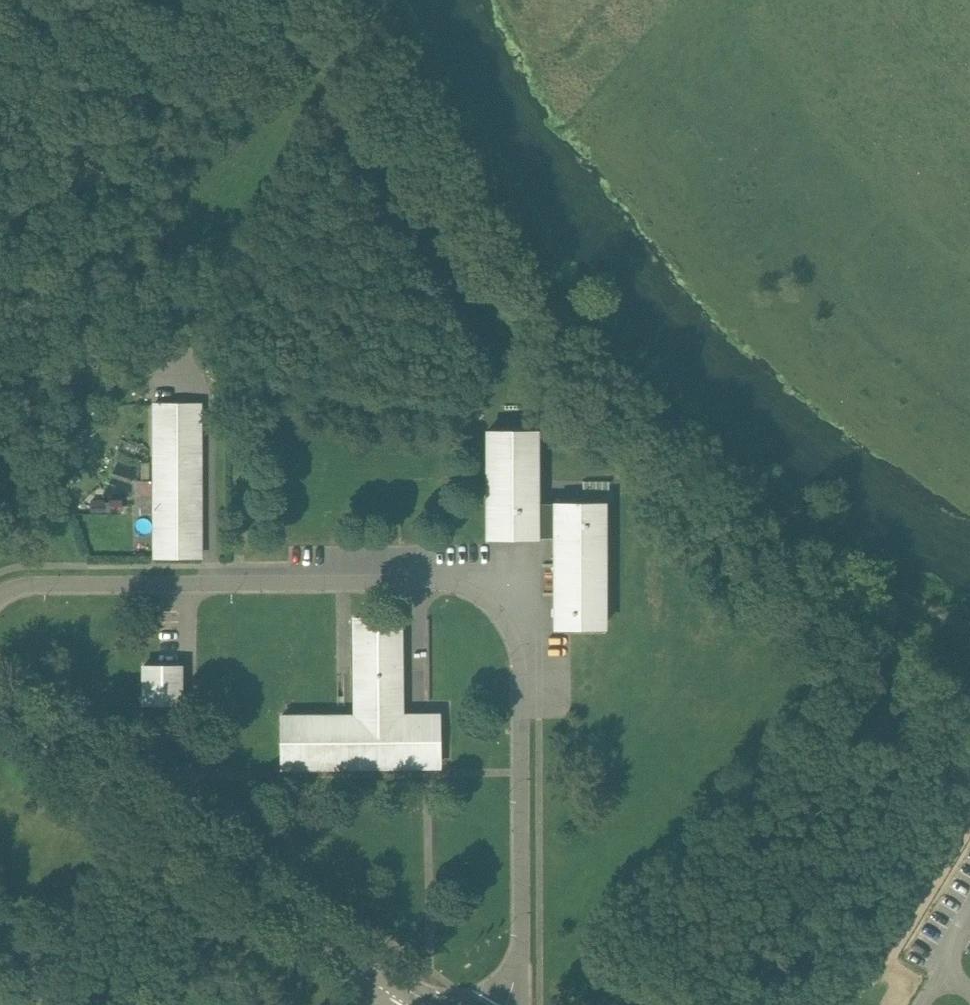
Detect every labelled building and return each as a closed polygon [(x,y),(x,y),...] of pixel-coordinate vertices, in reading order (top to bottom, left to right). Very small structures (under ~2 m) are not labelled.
[(201,404),(160,404),(162,550),(203,549),(201,404)] [(539,431),(491,431),(490,536),(538,536),(538,504),(539,431)] [(136,477),(137,508),(155,507),(154,476),(136,477)] [(557,537),(558,504),(538,504),(538,536),(557,537)] [(606,504),(558,504),(557,537),(556,625),(605,626),(606,504)] [(400,617),(356,618),(358,716),(284,717),(285,770),(441,767),(441,714),(401,714),(400,617)] [(186,665),(148,665),(148,700),(186,700),(186,665)]
